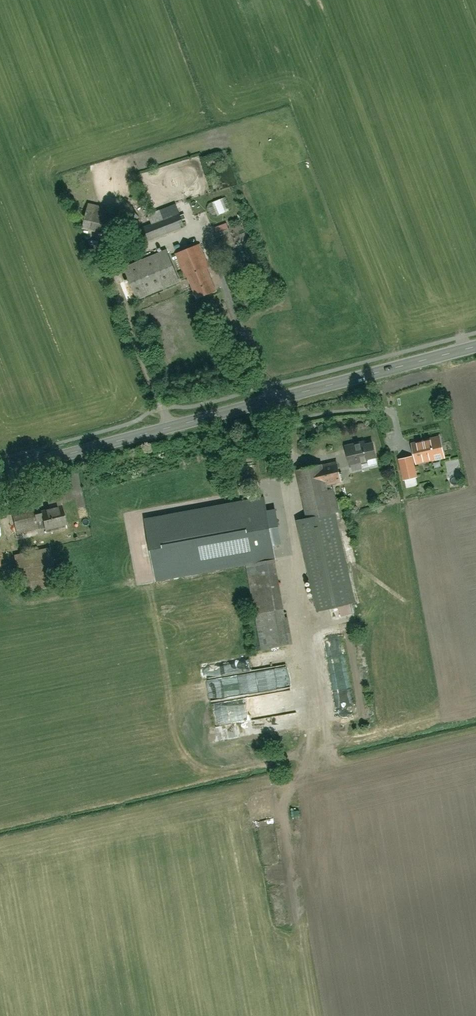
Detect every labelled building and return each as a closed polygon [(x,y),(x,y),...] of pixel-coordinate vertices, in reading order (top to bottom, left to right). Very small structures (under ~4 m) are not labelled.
[(85,210),(81,230),(105,234),(109,215),(85,210)] [(138,226),(145,244),(184,230),(178,212),(138,226)] [(176,254),(197,298),(217,289),(196,245),(176,254)] [(119,269),(132,302),(177,283),(164,250),(119,269)] [(409,446),(413,467),(445,461),(441,439),(409,446)] [(341,449),(346,471),(378,463),(373,442),(341,449)] [(394,460),(398,482),(413,479),(409,457),(394,460)] [(292,471),(302,520),(293,521),(313,612),(352,604),(333,513),(323,515),(318,490),(340,486),(336,464),(314,469),(314,467),(292,471)] [(264,498),(147,519),(158,580),(275,558),(264,498)] [(39,534),(38,529),(64,522),(59,505),(33,512),(30,503),(8,508),(17,540),(39,534)] [(249,566),(263,649),(291,644),(277,561),(249,566)]
